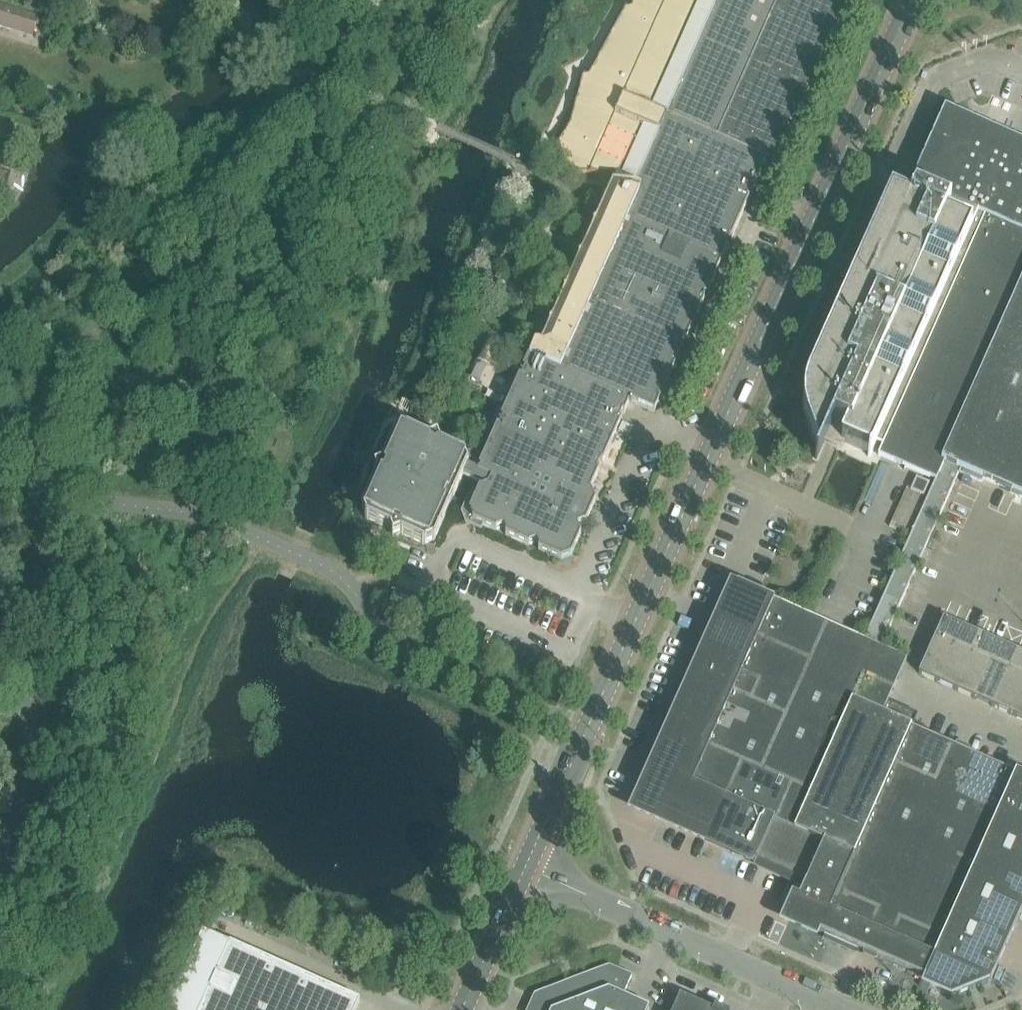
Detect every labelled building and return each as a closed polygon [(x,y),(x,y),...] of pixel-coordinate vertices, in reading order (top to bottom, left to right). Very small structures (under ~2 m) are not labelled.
[(483,457),(471,452),(465,454),(440,443),(437,436),(430,439),(405,428),(396,431),(381,466),(374,468),(377,475),(362,509),(365,518),(390,529),(393,537),(400,534),(425,545),(434,542),(463,477),(476,483),(479,490),(469,510),(474,522),(555,558),(574,551),(596,501),(593,492),(591,492),(630,402),(654,413),(756,185),(769,191),(779,168),(775,166),(849,0),(634,0),(632,7),(625,9),(589,75),(583,76),(570,125),(558,143),(557,144),(568,172),(568,173),(614,178),(611,199),(546,346),(534,347),(530,356),(529,356),(483,457)] [(0,7),(0,27),(32,37),(38,18),(0,6),(0,7)] [(945,111),(913,184),(912,183),(910,185),(916,188),(910,201),(891,193),(806,383),(804,393),(803,408),(807,423),(818,452),(815,459),(817,459),(829,431),(842,437),(841,441),(869,453),(868,457),(870,457),(873,451),(879,454),(879,455),(936,481),(953,487),(961,470),(1021,497),(1021,145),(945,111)] [(907,659),(738,584),(638,808),(806,883),(789,919),(960,995),(990,983),(1021,911),(1021,776),(905,724),(910,712),(888,703),(907,659)] [(943,619),(919,674),(1021,720),(1021,654),(943,619)] [(360,1001),(229,943),(199,1009),(356,1009),(360,1001)] [(649,1007),(623,996),(632,976),(609,966),(535,994),(528,1009),(648,1009),(649,1007)] [(680,996),(674,1009),(711,1009),(680,996)]
